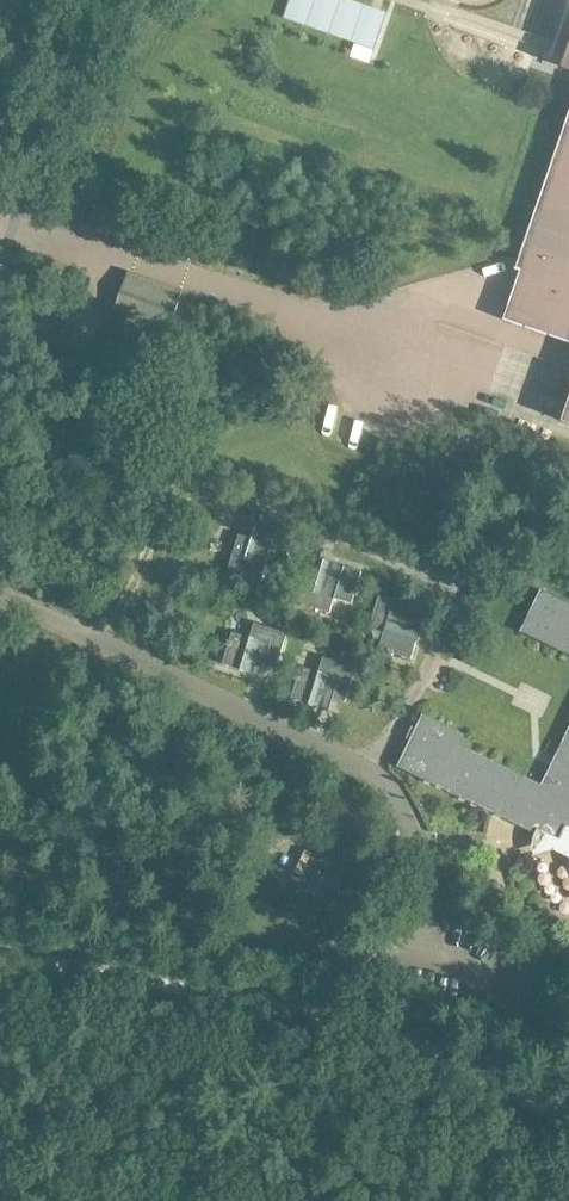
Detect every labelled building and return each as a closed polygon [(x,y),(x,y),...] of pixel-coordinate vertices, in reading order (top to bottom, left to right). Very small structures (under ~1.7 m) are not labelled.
[(371,6),(353,0),(289,0),(284,17),(373,49),(386,12),(380,10),(371,6)] [(525,265),(520,263),(519,266),(524,267),(508,316),(568,337),(568,137),(525,265)] [(114,312),(119,314),(163,331),(168,333),(183,292),(129,271),(114,312)] [(163,331),(119,314),(106,348),(97,372),(142,388),(163,331)] [(240,535),(229,570),(261,580),(266,566),(283,570),(293,539),(256,526),(252,539),(240,535)] [(309,569),(297,603),(330,613),(334,599),(352,604),(354,596),(358,598),(359,591),(356,590),(362,572),(324,560),(321,572),(309,569)] [(543,589),(522,633),(568,655),(568,602),(543,589)] [(380,596),(370,628),(386,633),(379,651),(388,652),(387,656),(393,658),(394,655),(411,659),(424,623),(411,619),(414,606),(380,596)] [(228,648),(223,665),(261,677),(264,664),(277,668),(287,634),(255,623),(250,638),(233,633),(230,641),(228,640),(226,647),(228,648)] [(297,683),(291,700),(329,712),(334,699),(346,703),(356,669),(324,658),(319,673),(302,667),(299,676),(296,675),(294,682),(297,683)] [(400,766),(559,843),(556,849),(568,855),(568,735),(545,785),(462,745),(467,734),(425,714),(400,766)]
